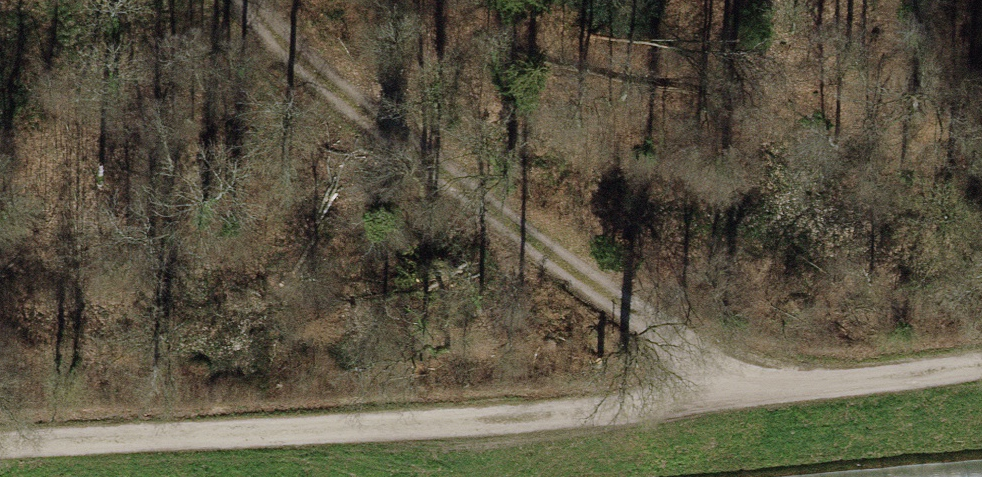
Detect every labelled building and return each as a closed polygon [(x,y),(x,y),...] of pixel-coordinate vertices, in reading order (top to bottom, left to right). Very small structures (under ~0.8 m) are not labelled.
[(754,476),(981,476),(981,457),(754,476)]
